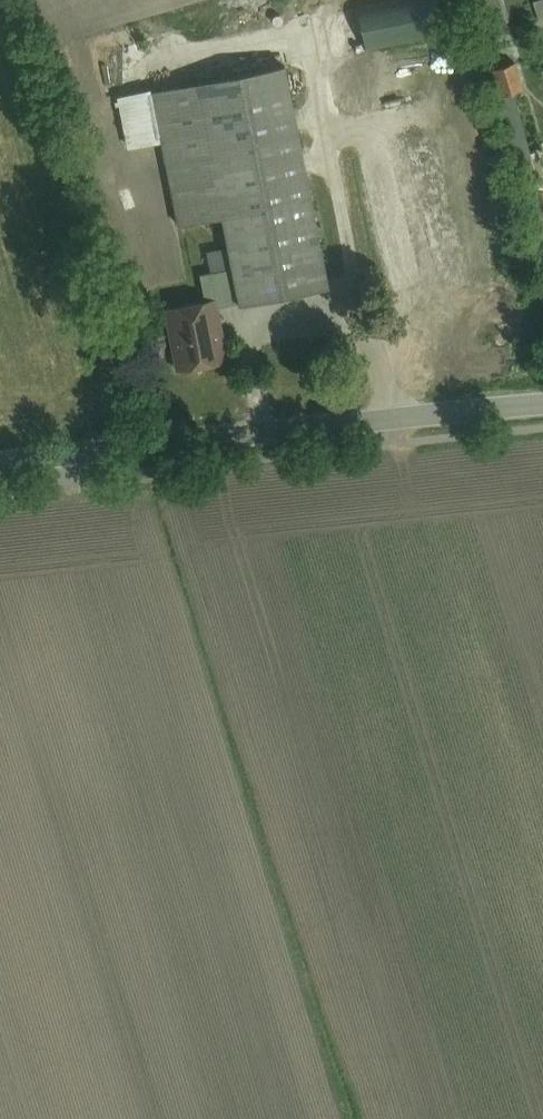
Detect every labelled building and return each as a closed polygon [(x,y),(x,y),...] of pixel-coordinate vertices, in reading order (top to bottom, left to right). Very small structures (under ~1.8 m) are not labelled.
[(420,36),(414,0),(401,0),(357,8),(364,46),(420,36)] [(491,64),(497,92),(522,86),(516,58),(491,64)] [(237,301),(332,282),(285,59),(150,87),(178,220),(218,211),(237,301)] [(216,292),(162,303),(174,369),(229,359),(216,292)]
